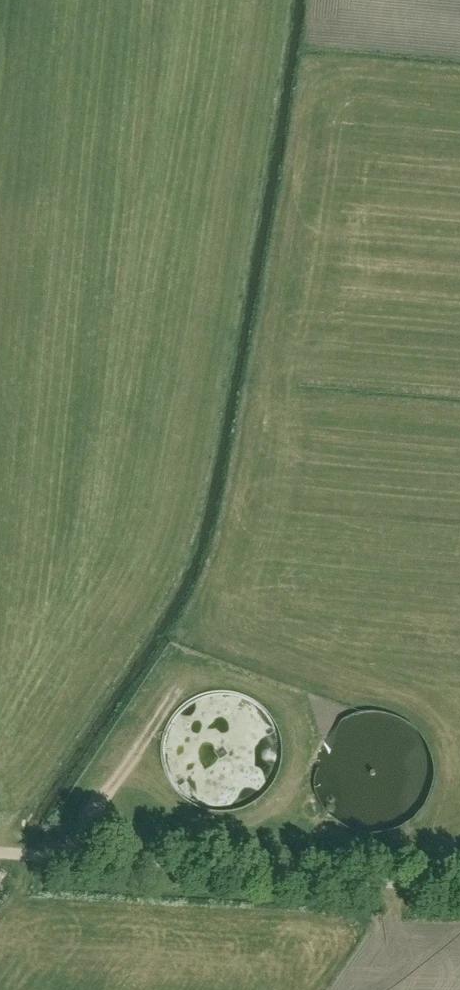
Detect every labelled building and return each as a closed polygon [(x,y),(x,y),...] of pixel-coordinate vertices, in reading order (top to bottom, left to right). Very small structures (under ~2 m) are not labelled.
[(282,761),(283,751),(283,745),(281,735),(278,725),(272,716),(266,708),(262,705),(253,699),(244,694),(234,692),(223,691),(218,691),(208,693),(198,696),(189,702),(181,708),(174,716),(171,721),(167,730),(164,740),(163,751),(164,756),(165,766),(169,776),(174,785),(181,793),(189,800),(198,805),(203,807),(213,810),(223,810),(234,810),(244,807),(249,805),(258,800),(266,793),(272,785),(278,776),(280,771),(282,761)] [(432,783),(433,772),(432,762),(431,757),(428,747),(422,738),(416,730),(408,723),(399,718),(389,714),(384,713),(373,712),(368,713),(358,714),(348,718),(339,723),(331,730),(324,738),(321,742),(317,752),(314,762),(313,772),(314,777),(316,788),(319,797),(324,807),(331,815),(335,818),(343,824),(353,828),(363,831),(373,832),(384,831),(394,828),(403,824),(408,821),(416,815),(422,807),(428,798),(431,788),(432,783)]
